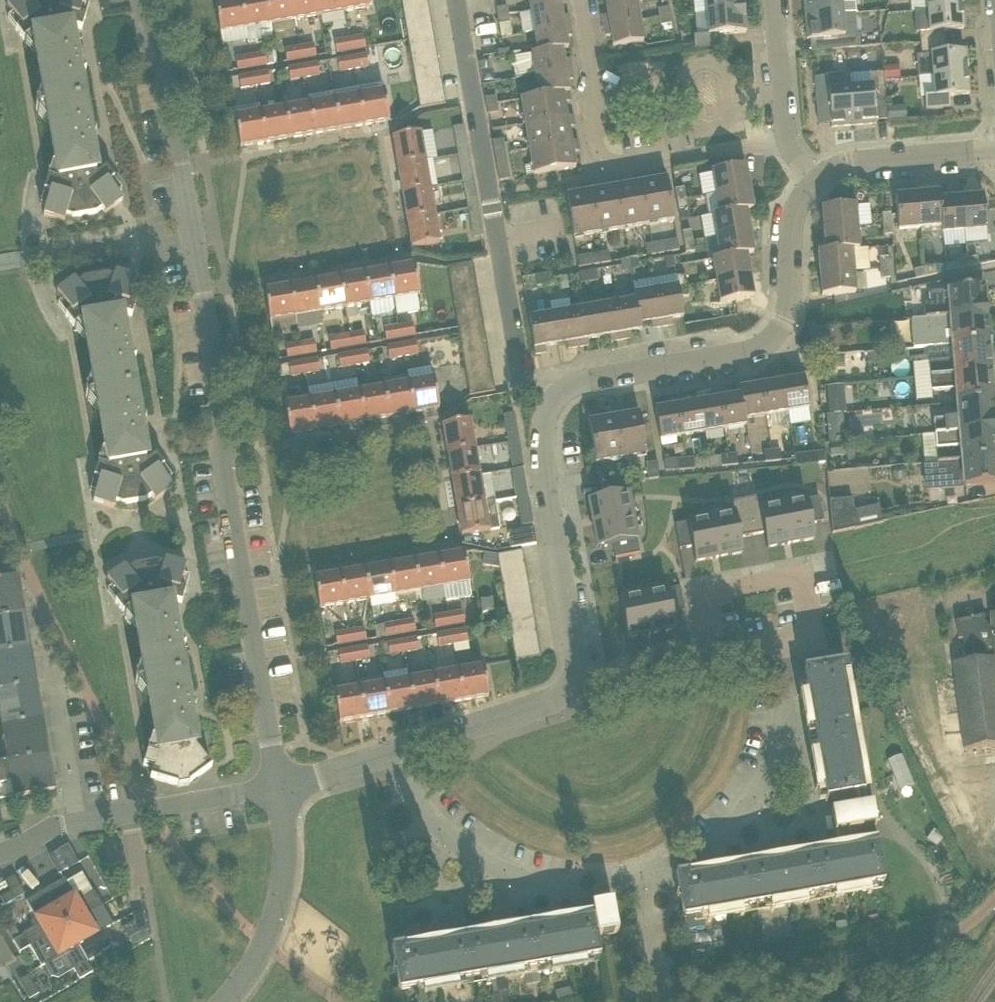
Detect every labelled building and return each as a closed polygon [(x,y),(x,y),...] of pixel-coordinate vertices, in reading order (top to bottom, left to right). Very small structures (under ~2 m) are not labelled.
[(82,29),(86,17),(85,17),(89,3),(84,2),(84,0),(16,0),(7,6),(13,14),(8,18),(16,29),(24,40),(33,52),(30,32),(74,25),(74,27),(82,29)] [(220,33),(222,40),(247,36),(240,0),(234,0),(215,3),(220,33)] [(266,0),(240,0),(247,36),(272,33),(266,0)] [(292,0),(266,0),(272,33),(297,28),(295,20),(292,0)] [(319,16),(320,16),(317,0),(292,0),(295,20),(319,16)] [(345,11),(343,0),(317,0),(320,16),(345,11)] [(368,0),(343,0),(345,11),(346,19),(371,15),(368,0)] [(429,10),(428,0),(418,0),(401,3),(403,14),(429,10)] [(530,11),(561,6),(560,0),(529,0),(530,11)] [(640,20),(636,0),(631,0),(606,4),(608,15),(602,16),(604,27),(640,21),(640,20)] [(706,13),(744,10),(744,0),(705,0),(706,13)] [(805,17),(856,13),(855,0),(804,0),(805,17)] [(961,0),(915,0),(916,12),(927,11),(962,8),(961,0)] [(498,16),(508,15),(506,6),(496,8),(498,16)] [(561,6),(530,11),(534,32),(570,26),(568,15),(562,17),(561,6)] [(658,17),(670,15),(669,7),(657,9),(658,17)] [(944,31),(963,29),(962,8),(927,11),(929,31),(920,32),(920,44),(944,42),(944,31)] [(406,26),(431,22),(429,10),(403,14),(406,26)] [(708,35),(694,36),(695,48),(723,46),(722,34),(746,32),(744,10),(706,13),(708,35)] [(805,17),(807,40),(832,38),(833,49),(859,47),(856,13),(805,17)] [(509,23),(508,15),(498,16),(499,24),(509,23)] [(672,23),(670,15),(658,17),(660,25),(672,23)] [(604,27),(605,37),(611,36),(613,47),(644,42),(640,21),(604,27)] [(408,38),(433,33),(431,22),(406,26),(408,38)] [(510,22),(509,23),(499,24),(501,37),(513,35),(510,22)] [(71,29),(72,26),(74,27),(74,25),(30,32),(33,52),(37,51),(44,92),(40,92),(36,107),(36,111),(46,123),(49,123),(56,163),(54,164),(53,164),(56,184),(100,176),(100,173),(98,175),(96,173),(91,142),(93,142),(97,129),(88,127),(79,75),(86,69),(78,59),(76,59),(71,29)] [(538,54),(562,50),(568,49),(566,37),(572,36),(570,26),(534,32),(538,53),(538,54)] [(410,50),(435,45),(433,33),(408,38),(410,50)] [(349,38),(351,51),(366,48),(363,35),(349,38)] [(337,53),(351,51),(349,38),(334,40),(337,53)] [(967,73),(965,52),(945,54),(944,42),(920,44),(921,56),(918,56),(920,77),(931,76),(967,73)] [(314,44),(299,46),(302,59),(316,57),(314,44)] [(412,61),(437,57),(435,45),(410,50),(412,61)] [(287,62),(302,59),(299,46),(285,49),(287,62)] [(508,49),(503,50),(498,51),(499,59),(509,57),(508,49)] [(535,75),(572,69),(570,59),(564,60),(562,50),(538,54),(538,53),(532,54),(535,75)] [(250,55),(252,68),(267,65),(264,52),(250,55)] [(352,56),(354,69),(369,66),(366,53),(352,56)] [(252,68),(250,55),(236,57),(238,70),(252,68)] [(354,69),(352,56),(338,58),(340,71),(354,69)] [(414,73),(439,68),(437,57),(412,61),(414,73)] [(479,62),(480,71),(490,69),(489,61),(479,62)] [(303,65),(305,78),(319,75),(317,62),(303,65)] [(305,78),(303,65),(288,67),(291,85),(306,83),(305,78)] [(624,66),(617,67),(618,74),(625,73),(624,66)] [(899,66),(883,67),(884,73),(884,80),(900,79),(899,66)] [(416,85),(441,80),(439,68),(414,73),(416,85)] [(567,81),(573,80),(572,69),(535,75),(539,96),(569,91),(567,81)] [(267,70),(253,73),(255,87),(280,82),(278,70),(268,72),(267,70)] [(255,87),(253,73),(239,75),(241,89),(255,87)] [(884,73),(849,75),(854,126),(876,124),(873,100),(886,99),(884,73)] [(931,76),(933,97),(925,98),(926,110),(950,108),(949,96),(969,94),(967,73),(931,76)] [(849,75),(815,78),(817,104),(829,103),(831,128),(854,126),(849,75)] [(418,96),(443,92),(441,80),(416,85),(418,96)] [(539,96),(521,100),(525,124),(567,117),(563,98),(570,97),(569,91),(539,96)] [(389,121),(385,92),(360,96),(364,125),(389,121)] [(446,104),(443,92),(418,96),(420,108),(446,104)] [(360,96),(335,100),(340,130),(364,125),(360,96)] [(485,98),(486,106),(497,104),(495,96),(485,98)] [(335,100),(310,104),(315,134),(340,130),(335,100)] [(258,104),(234,108),(240,147),(265,143),(260,113),(258,104)] [(310,104),(285,109),(290,138),(315,134),(310,104)] [(497,104),(486,106),(488,114),(498,112),(497,104)] [(888,121),(907,120),(906,105),(887,106),(888,121)] [(285,109),(260,113),(265,143),(290,138),(285,109)] [(529,149),(571,142),(568,123),(575,122),(574,116),(567,117),(525,124),(529,149)] [(421,133),(393,138),(397,165),(426,160),(421,133)] [(494,149),(504,147),(503,139),(493,141),(494,149)] [(572,148),(579,147),(578,141),(571,142),(529,149),(534,175),(575,168),(572,148)] [(495,157),(506,155),(504,147),(494,149),(495,157)] [(497,165),(507,163),(506,159),(506,155),(495,157),(496,161),(497,165)] [(431,188),(426,160),(397,165),(402,193),(431,188)] [(507,163),(497,165),(498,173),(508,171),(507,163)] [(65,222),(66,217),(73,219),(97,215),(102,211),(105,215),(123,202),(117,194),(122,190),(114,179),(106,168),(100,173),(100,176),(56,184),(53,164),(48,179),(48,178),(44,191),(45,191),(41,204),(46,206),(44,215),(65,222)] [(746,166),(713,171),(716,193),(749,188),(746,166)] [(510,179),(508,171),(498,173),(499,181),(510,179)] [(674,220),(666,172),(660,173),(661,180),(642,183),(649,225),(674,220)] [(641,176),(635,177),(636,184),(617,187),(624,229),(649,225),(642,183),(641,176)] [(616,180),(610,182),(611,188),(592,192),(599,233),(624,229),(617,187),(616,180)] [(591,185),(585,186),(587,193),(566,196),(574,238),(599,233),(592,192),(591,185)] [(436,215),(431,188),(402,193),(407,221),(436,215)] [(684,188),(675,189),(677,200),(686,199),(686,198),(684,188)] [(753,209),(749,188),(716,193),(720,214),(746,210),(753,209)] [(942,227),(940,200),(939,193),(917,195),(920,228),(942,227)] [(917,195),(896,196),(898,230),(920,228),(917,195)] [(964,232),(986,230),(984,196),(962,198),(964,232)] [(696,198),(691,198),(686,198),(686,199),(677,200),(680,218),(691,217),(697,208),(696,198)] [(962,198),(940,200),(942,227),(943,233),(964,232),(962,198)] [(822,208),(824,230),(857,227),(856,205),(822,208)] [(717,238),(750,232),(746,210),(720,214),(713,216),(717,238)] [(884,225),(892,224),(891,213),(883,214),(884,225)] [(407,221),(412,248),(440,243),(436,215),(407,221)] [(892,224),(884,225),(885,235),(893,234),(892,224)] [(824,230),(826,251),(859,249),(857,227),(824,230)] [(683,232),(685,243),(693,241),(691,231),(683,232)] [(753,253),(750,232),(717,238),(720,258),(746,254),(753,253)] [(677,240),(661,243),(663,253),(679,250),(677,240)] [(694,251),(693,241),(685,243),(686,253),(694,251)] [(647,256),(663,253),(661,243),(645,245),(647,256)] [(820,273),(854,271),(870,269),(868,248),(859,249),(826,251),(818,252),(820,273)] [(593,255),(594,265),(610,262),(608,252),(593,255)] [(717,281),(750,276),(746,254),(720,258),(713,259),(717,281)] [(594,265),(593,255),(577,257),(579,268),(594,265)] [(663,258),(665,269),(674,267),(672,257),(663,258)] [(882,268),(890,268),(889,257),(881,258),(882,268)] [(977,257),(967,259),(969,268),(979,266),(977,257)] [(637,258),(629,259),(631,270),(639,269),(637,258)] [(631,270),(629,259),(621,261),(623,272),(631,270)] [(959,270),(969,268),(967,259),(957,261),(959,270)] [(447,267),(449,279),(475,274),(473,263),(447,267)] [(419,295),(414,265),(389,269),(394,299),(419,295)] [(935,266),(924,268),(926,277),(937,275),(935,266)] [(891,278),(890,268),(882,268),(882,278),(891,278)] [(915,270),(917,279),(926,277),(924,268),(915,270)] [(395,307),(394,299),(389,269),(364,274),(369,304),(370,311),(395,307)] [(595,270),(587,271),(589,282),(597,281),(595,270)] [(589,282),(587,271),(579,273),(581,283),(589,282)] [(820,273),(822,296),(855,293),(854,271),(820,273)] [(552,272),(544,274),(546,285),(554,283),(552,272)] [(136,303),(139,290),(134,289),(136,279),(115,273),(114,278),(107,276),(84,280),(78,284),(75,280),(57,293),(63,301),(58,304),(66,315),(66,316),(74,326),(83,338),(80,322),(80,319),(124,312),(124,314),(132,316),(136,303)] [(364,274),(340,278),(345,308),(369,304),(364,274)] [(451,291),(477,286),(475,274),(449,279),(451,291)] [(546,285),(544,274),(536,275),(538,286),(546,285)] [(678,288),(687,286),(685,275),(677,277),(678,287),(678,288)] [(912,320),(986,314),(984,288),(976,289),(975,275),(946,277),(947,291),(948,303),(912,306),(912,320)] [(717,281),(720,303),(753,297),(750,276),(717,281)] [(567,277),(557,278),(559,291),(569,289),(567,277)] [(315,282),(320,312),(345,308),(340,278),(315,282)] [(290,286),(295,316),(320,312),(315,282),(290,286)] [(265,290),(270,320),(295,316),(290,286),(265,290)] [(453,302),(479,298),(477,286),(451,291),(453,302)] [(690,301),(687,286),(678,288),(681,303),(690,301)] [(672,319),(683,317),(681,303),(678,288),(678,287),(656,290),(662,327),(673,325),(672,319)] [(652,329),(662,327),(656,290),(634,294),(635,300),(636,300),(641,324),(651,323),(652,329)] [(455,314),(481,309),(479,298),(453,302),(455,314)] [(615,304),(621,340),(631,338),(630,332),(642,330),(641,324),(636,300),(635,300),(615,304)] [(568,349),(578,347),(572,311),(569,301),(548,305),(550,315),(551,315),(556,345),(567,343),(568,349)] [(615,304),(593,307),(598,338),(609,336),(610,342),(621,340),(615,304)] [(593,307),(572,311),(578,347),(589,346),(588,340),(598,338),(593,307)] [(457,326),(483,321),(481,309),(455,314),(457,326)] [(99,409),(106,450),(103,450),(106,470),(150,463),(150,460),(148,462),(146,459),(141,429),(143,429),(147,416),(138,413),(129,362),(136,356),(128,346),(126,346),(121,316),(122,313),(124,314),(124,312),(80,319),(80,322),(83,338),(87,338),(94,379),(90,379),(86,394),(86,398),(96,410),(99,409)] [(986,314),(912,320),(914,349),(952,346),(951,346),(989,342),(986,314)] [(545,347),(556,345),(551,315),(550,315),(529,318),(535,355),(546,353),(545,347)] [(459,337),(485,333),(483,321),(457,326),(459,337)] [(413,323),(398,325),(401,338),(415,336),(413,323)] [(386,341),(401,338),(398,325),(384,327),(386,341)] [(364,331),(346,334),(348,348),(366,345),(364,331)] [(461,349),(487,345),(485,333),(459,337),(461,349)] [(331,351),(348,348),(346,334),(329,337),(331,351)] [(314,340),(300,343),(302,356),(316,353),(314,340)] [(416,341),(401,344),(404,357),(418,355),(416,341)] [(951,346),(952,346),(953,359),(929,361),(931,376),(991,371),(989,342),(951,346)] [(288,358),(302,356),(300,343),(285,345),(288,358)] [(831,352),(830,343),(817,344),(818,354),(831,352)] [(389,359),(404,357),(401,344),(387,346),(389,359)] [(464,361),(489,356),(487,345),(461,349),(464,361)] [(367,349),(352,352),(355,365),(369,362),(367,349)] [(340,368),(355,365),(352,352),(338,355),(340,368)] [(466,372),(491,368),(489,356),(464,361),(466,372)] [(835,369),(834,356),(821,357),(822,370),(835,369)] [(303,361),(305,374),(320,371),(318,358),(303,361)] [(305,374),(303,361),(288,363),(290,376),(305,374)] [(468,384),(493,380),(491,368),(466,372),(468,384)] [(434,378),(433,378),(432,371),(408,375),(414,413),(439,409),(434,378)] [(957,403),(994,400),(991,371),(931,376),(932,390),(956,388),(957,403)] [(809,408),(803,372),(792,374),(793,380),(782,382),(787,412),(809,408)] [(389,417),(414,413),(408,375),(382,379),(384,387),(389,417)] [(766,416),(787,412),(782,382),(771,383),(770,377),(760,379),(766,416)] [(766,416),(760,379),(750,381),(751,387),(739,389),(740,395),(744,419),(746,419),(766,416)] [(495,391),(493,380),(468,384),(470,396),(495,391)] [(308,388),(310,400),(315,430),(340,426),(334,396),(332,384),(308,388)] [(389,417),(384,387),(359,391),(364,422),(389,417)] [(359,391),(334,396),(340,426),(364,422),(359,391)] [(729,391),(718,392),(725,429),(747,425),(746,419),(744,419),(740,395),(730,397),(729,391)] [(698,402),(703,432),(725,429),(718,392),(708,394),(709,400),(698,402)] [(676,400),(682,436),(703,432),(698,402),(687,404),(686,398),(676,400)] [(310,400),(285,405),(290,434),(315,430),(310,400)] [(682,436),(676,400),(666,402),(667,408),(655,410),(660,440),(682,436)] [(994,429),(994,414),(994,400),(957,403),(958,417),(935,419),(936,434),(994,429)] [(828,402),(829,414),(844,413),(846,413),(845,401),(828,402)] [(614,417),(621,459),(647,455),(639,413),(619,417),(618,410),(612,411),(613,418),(614,417)] [(514,413),(503,415),(506,431),(517,429),(514,413)] [(596,464),(621,459),(614,417),(613,418),(594,421),(593,414),(587,415),(596,464)] [(471,421),(442,426),(447,453),(476,448),(471,421)] [(936,434),(922,435),(925,465),(938,463),(938,461),(937,448),(960,446),(961,459),(994,457),(994,429),(936,434)] [(846,440),(845,432),(823,434),(824,442),(846,440)] [(518,434),(506,436),(508,443),(519,441),(518,434)] [(830,443),(831,456),(845,455),(844,442),(830,443)] [(480,475),(476,448),(447,453),(452,479),(480,475)] [(773,461),(781,461),(780,449),(772,450),(773,461)] [(98,465),(94,478),(90,491),(96,493),(93,502),(114,508),(116,503),(123,506),(146,502),(152,497),(155,502),(173,489),(167,481),(172,478),(164,466),(156,455),(150,460),(150,463),(106,470),(103,450),(98,465)] [(764,451),(765,462),(773,461),(772,450),(764,451)] [(818,463),(826,462),(825,452),(817,452),(818,463)] [(521,454),(510,456),(512,470),(523,468),(521,454)] [(721,455),(722,466),(730,466),(729,454),(721,455)] [(730,466),(738,465),(737,454),(729,454),(730,466)] [(994,484),(994,457),(961,459),(938,461),(938,463),(925,465),(927,491),(994,484)] [(687,470),(695,469),(694,458),(686,459),(687,470)] [(678,459),(679,470),(687,470),(686,459),(678,459)] [(648,463),(649,479),(659,478),(658,462),(648,463)] [(586,468),(587,485),(598,484),(596,468),(586,468)] [(485,503),(485,502),(480,475),(452,479),(457,508),(485,503)] [(626,481),(601,484),(604,499),(589,502),(598,548),(613,545),(616,558),(640,553),(638,541),(628,494),(626,481)] [(526,483),(513,485),(516,498),(528,496),(526,483)] [(528,496),(516,498),(520,525),(532,523),(528,496)] [(731,502),(733,513),(734,513),(739,538),(764,533),(765,533),(760,508),(761,508),(759,496),(745,499),(731,502)] [(806,499),(761,508),(760,508),(765,533),(764,533),(767,548),(814,539),(811,524),(824,521),(819,497),(806,499)] [(855,529),(883,523),(879,505),(855,510),(852,498),(829,500),(833,534),(855,529)] [(457,508),(461,535),(499,529),(494,500),(485,502),(485,503),(457,508)] [(734,513),(733,513),(688,522),(675,525),(680,549),(692,547),(695,562),(742,553),(739,538),(734,513)] [(536,544),(533,528),(508,531),(511,548),(536,544)] [(471,535),(464,536),(465,544),(472,543),(471,535)] [(499,567),(524,562),(522,550),(497,555),(499,567)] [(471,596),(464,553),(439,557),(444,587),(447,600),(471,596)] [(499,567),(497,555),(485,553),(483,565),(499,568),(499,567)] [(420,591),(444,587),(439,557),(414,561),(420,591)] [(164,565),(157,563),(134,566),(128,571),(125,566),(107,579),(113,587),(108,591),(116,602),(115,602),(123,612),(126,609),(126,606),(170,598),(171,602),(171,600),(182,603),(186,590),(185,590),(189,577),(183,576),(186,566),(165,560),(164,565)] [(414,561),(389,565),(394,595),(395,602),(408,600),(409,603),(421,601),(420,591),(414,561)] [(501,578),(526,574),(524,562),(499,567),(499,568),(501,578)] [(370,600),(385,597),(394,595),(389,565),(365,569),(370,600)] [(345,604),(370,600),(365,569),(340,574),(345,604)] [(315,578),(320,608),(345,604),(340,574),(315,578)] [(503,590),(529,586),(526,574),(501,578),(503,590)] [(24,614),(18,578),(0,581),(0,617),(24,614)] [(505,602),(531,597),(529,586),(503,590),(505,602)] [(628,639),(675,630),(672,614),(685,612),(680,587),(667,590),(620,599),(628,639)] [(505,602),(507,614),(533,609),(531,597),(505,602)] [(193,715),(196,703),(188,700),(186,691),(180,657),(179,648),(186,643),(178,632),(176,633),(171,602),(170,598),(126,606),(126,609),(123,612),(123,613),(124,613),(133,625),(136,625),(144,665),(140,666),(135,680),(136,684),(145,697),(149,696),(156,737),(152,737),(148,752),(147,753),(147,754),(152,755),(153,759),(197,751),(196,746),(194,734),(190,716),(193,715)] [(505,609),(496,611),(498,622),(507,620),(505,609)] [(509,625),(535,621),(533,609),(507,614),(509,625)] [(462,610),(448,613),(450,626),(465,623),(462,610)] [(436,629),(450,626),(448,613),(433,615),(436,629)] [(30,648),(24,614),(0,617),(0,654),(30,648)] [(994,617),(994,628),(987,628),(986,617),(958,624),(960,640),(966,639),(968,663),(956,664),(965,751),(994,747),(994,616),(994,617)] [(413,619),(399,622),(401,635),(415,632),(413,619)] [(511,637),(537,633),(535,621),(509,625),(511,637)] [(386,638),(401,635),(399,622),(384,625),(386,638)] [(364,627),(349,630),(352,643),(366,641),(364,627)] [(451,631),(453,644),(468,642),(465,628),(451,631)] [(337,646),(352,643),(349,630),(335,633),(337,646)] [(439,647),(453,644),(451,631),(437,633),(439,647)] [(513,649),(539,645),(537,633),(511,637),(513,649)] [(416,637),(402,639),(404,652),(418,650),(416,637)] [(390,655),(404,652),(402,639),(387,642),(390,655)] [(539,645),(513,649),(515,661),(541,656),(539,645)] [(353,648),(355,661),(370,658),(367,646),(353,648)] [(30,648),(0,654),(0,690),(36,684),(30,648)] [(355,661),(353,648),(338,651),(340,664),(355,661)] [(464,700),(458,671),(457,661),(431,666),(433,675),(438,705),(464,700)] [(826,800),(863,794),(843,676),(849,675),(846,663),(803,670),(826,800)] [(464,700),(489,696),(483,666),(458,671),(464,700)] [(364,718),(389,714),(384,683),(383,675),(357,680),(359,688),(364,718)] [(409,679),(414,709),(438,705),(433,675),(409,679)] [(409,679),(384,683),(389,714),(414,709),(409,679)] [(2,727),(42,720),(36,684),(0,690),(0,716),(2,727)] [(334,692),(340,723),(364,718),(359,688),(334,692)] [(48,754),(42,720),(2,727),(8,761),(48,754)] [(177,786),(178,787),(190,785),(189,784),(211,768),(196,746),(197,751),(153,759),(152,755),(147,754),(144,765),(154,767),(151,778),(177,786)] [(14,797),(14,798),(55,791),(48,754),(8,761),(0,763),(0,800),(14,797)] [(872,806),(858,808),(831,813),(834,834),(876,827),(872,806)] [(885,881),(878,838),(697,870),(688,872),(676,874),(676,876),(675,876),(682,916),(683,916),(684,918),(885,883),(884,881),(885,881)] [(79,862),(74,855),(69,844),(56,851),(67,869),(68,869),(79,862)] [(65,879),(45,890),(66,926),(102,905),(95,892),(82,899),(76,898),(65,879)] [(35,927),(23,934),(23,935),(13,941),(20,953),(30,947),(66,926),(45,890),(26,901),(37,920),(35,927)] [(5,906),(15,899),(11,892),(1,898),(5,906)] [(399,991),(523,970),(525,982),(536,980),(534,968),(601,956),(597,936),(619,932),(613,901),(592,905),(593,912),(412,943),(413,944),(392,947),(392,949),(391,949),(398,990),(399,989),(399,991)] [(100,955),(100,953),(110,947),(112,938),(106,929),(114,925),(102,905),(66,926),(87,962),(100,955)] [(848,928),(847,921),(836,923),(837,930),(848,928)] [(129,938),(137,934),(130,924),(123,928),(129,938)] [(30,947),(42,966),(60,956),(67,957),(80,980),(93,972),(87,962),(66,926),(30,947)]
